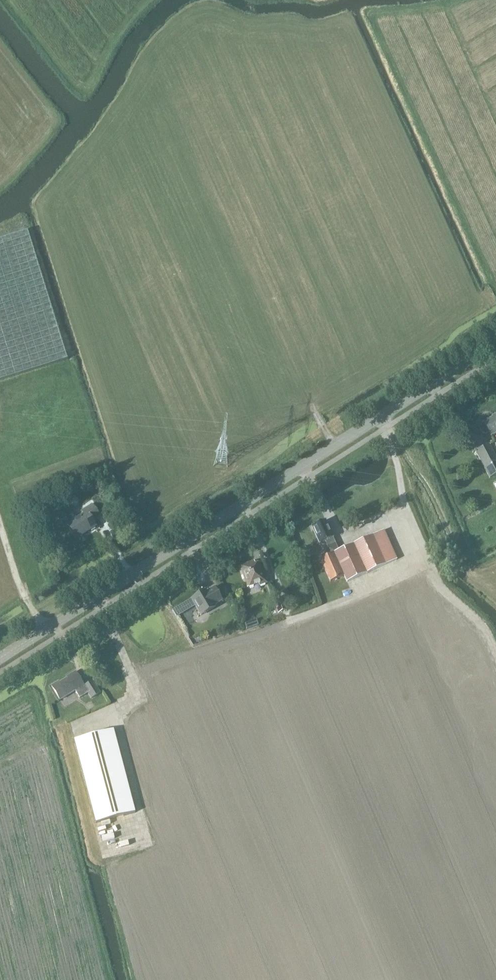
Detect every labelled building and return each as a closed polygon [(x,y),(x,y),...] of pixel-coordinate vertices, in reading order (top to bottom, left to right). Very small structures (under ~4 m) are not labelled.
[(55,322),(26,230),(0,238),(0,380),(67,359),(55,322)] [(484,422),(484,424),(481,425),(480,429),(483,433),(486,434),(489,433),(491,436),(495,433),(495,415),(495,416),(484,422)] [(495,475),(495,458),(489,445),(476,451),(490,478),(495,475)] [(92,520),(99,516),(92,505),(82,511),(84,515),(68,525),(76,539),(96,527),(92,520)] [(312,527),(320,544),(325,542),(328,547),(335,544),(325,521),(312,527)] [(385,530),(334,553),(344,576),(347,583),(398,560),(385,530)] [(344,576),(334,553),(320,559),(330,582),(344,576)] [(259,586),(267,584),(260,563),(255,565),(254,562),(240,567),(247,588),(258,584),(259,586)] [(207,591),(192,600),(201,615),(216,606),(215,605),(224,599),(215,587),(207,592),(207,591)] [(282,597),(273,600),(278,614),(287,611),(282,597)] [(93,681),(84,687),(75,672),(66,677),(67,679),(59,684),(58,682),(51,686),(60,700),(75,691),(79,699),(88,693),(89,693),(92,699),(100,694),(93,681)] [(74,740),(96,823),(136,812),(114,730),(74,740)]
